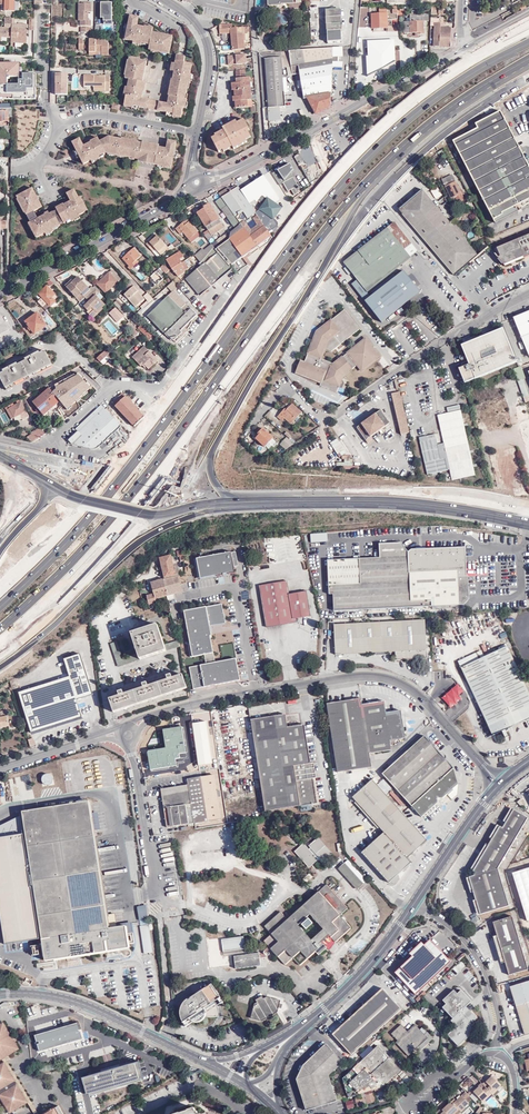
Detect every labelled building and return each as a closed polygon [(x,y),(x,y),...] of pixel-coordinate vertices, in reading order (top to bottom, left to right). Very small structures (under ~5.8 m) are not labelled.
[(3,5),(5,5),(5,7),(5,11),(15,11),(15,0),(13,0),(0,0),(0,5),(3,5)] [(112,19),(117,19),(117,7),(112,7),(112,3),(101,3),(101,16),(104,16),(104,23),(112,23),(112,19)] [(79,4),(78,18),(80,18),(80,20),(80,25),(88,25),(89,20),(88,20),(88,12),(91,11),(91,4),(79,4)] [(337,9),(336,6),(329,6),(329,8),(326,8),(327,31),(341,30),(340,9),(337,9)] [(387,28),(387,9),(379,9),(379,13),(371,13),(372,28),(387,28)] [(414,21),(414,15),(409,15),(410,21),(403,22),(404,33),(415,33),(415,36),(418,36),(418,34),(424,34),(424,21),(428,20),(428,13),(419,14),(419,15),(419,21),(414,21)] [(130,16),(128,25),(127,32),(125,31),(123,39),(133,41),(137,42),(138,45),(141,45),(142,45),(142,42),(145,42),(147,45),(150,45),(149,50),(151,50),(154,48),(157,49),(165,51),(167,53),(169,54),(173,37),(165,35),(164,40),(160,39),(161,34),(152,32),(153,28),(145,26),(145,27),(144,31),(140,30),(141,27),(137,26),(138,17),(130,16)] [(12,38),(12,24),(13,18),(5,17),(4,28),(0,27),(0,38),(12,38)] [(441,19),(431,18),(430,27),(434,27),(434,23),(440,23),(441,19)] [(440,26),(440,23),(434,23),(434,27),(434,46),(450,47),(451,26),(440,26)] [(12,24),(12,38),(11,43),(27,44),(27,35),(25,35),(26,31),(28,31),(28,25),(12,24)] [(231,24),(219,24),(219,34),(231,33),(232,50),(245,49),(243,33),(243,26),(231,27),(231,24)] [(89,39),(89,51),(102,51),(102,55),(108,55),(108,43),(106,42),(106,39),(89,39)] [(331,41),(331,48),(332,48),(338,47),(351,46),(351,40),(331,41)] [(332,64),(342,64),(343,56),(339,56),(338,47),(332,48),(332,64)] [(307,97),(331,93),(332,67),(332,64),(332,48),(331,48),(289,51),(291,67),(292,74),(300,73),(304,98),(305,98),(308,98),(307,97)] [(259,53),(263,108),(268,107),(269,120),(280,120),(279,111),(278,107),(285,106),(284,93),(283,78),(282,68),(287,67),(288,75),(292,74),(291,67),(289,51),(259,53)] [(228,56),(229,65),(247,63),(246,54),(228,56)] [(177,55),(175,64),(174,71),(173,76),(177,77),(176,80),(173,79),(172,79),(168,96),(169,96),(173,97),(172,101),(169,100),(168,104),(159,102),(157,111),(167,112),(173,114),(173,116),(182,117),(184,107),(184,104),(187,102),(187,100),(183,99),(184,95),(186,94),(187,89),(186,86),(187,83),(190,83),(191,83),(191,81),(190,78),(190,75),(192,65),(184,63),(185,57),(177,55)] [(145,70),(147,62),(129,58),(129,61),(130,63),(128,74),(126,76),(125,78),(129,79),(129,82),(130,85),(130,87),(126,87),(125,87),(125,90),(126,90),(126,92),(127,93),(126,95),(124,106),(132,108),(133,106),(140,107),(149,109),(150,100),(142,99),(143,94),(139,93),(139,90),(143,91),(144,91),(146,83),(142,82),(144,74),(139,72),(139,69),(145,70)] [(14,97),(22,97),(22,98),(31,98),(31,97),(36,97),(36,88),(35,88),(34,88),(34,74),(24,74),(24,71),(22,71),(20,71),(19,68),(19,64),(9,64),(0,64),(0,97),(14,97)] [(56,74),(56,94),(67,95),(68,74),(56,74)] [(110,75),(105,75),(105,78),(94,78),(94,75),(84,75),(84,85),(93,85),(93,91),(109,91),(110,75)] [(250,77),(245,77),(244,78),(245,82),(236,83),(233,83),(234,90),(249,89),(249,82),(251,82),(250,77)] [(249,89),(234,90),(235,96),(242,96),(242,100),(250,100),(252,100),(252,95),(250,95),(249,89)] [(316,113),(331,105),(331,93),(307,97),(308,98),(316,113)] [(235,96),(233,97),(233,101),(235,101),(236,108),(251,106),(250,100),(242,100),(242,96),(235,96)] [(314,114),(316,113),(308,98),(305,98),(312,111),(313,111),(314,114)] [(157,111),(159,102),(150,100),(149,109),(157,111)] [(11,117),(11,108),(1,108),(1,111),(0,111),(0,126),(9,126),(9,117),(11,117)] [(501,111),(475,124),(477,128),(453,141),(495,222),(528,205),(528,166),(501,111)] [(218,152),(223,150),(231,145),(232,147),(234,149),(238,147),(237,144),(241,142),(243,144),(247,142),(246,140),(244,137),(249,134),(248,132),(247,130),(248,128),(244,120),(237,123),(236,121),(232,123),(233,126),(229,128),(227,126),(223,128),(224,130),(224,132),(216,136),(212,139),(218,152)] [(84,146),(80,139),(73,142),(76,150),(74,152),(77,159),(80,157),(84,164),(91,160),(94,159),(97,159),(100,159),(99,158),(98,155),(100,153),(104,154),(107,153),(108,153),(110,153),(112,152),(114,152),(122,154),(124,156),(129,158),(132,156),(136,157),(136,159),(139,160),(138,162),(155,165),(158,165),(158,167),(163,168),(163,167),(171,168),(173,158),(175,151),(176,142),(168,140),(167,149),(162,148),(162,152),(158,151),(159,147),(159,144),(143,141),(142,144),(141,147),(138,147),(138,142),(138,141),(122,138),(122,139),(121,143),(117,143),(118,138),(109,137),(100,141),(98,137),(91,141),(91,142),(93,146),(89,147),(88,144),(84,146)] [(299,155),(294,158),(299,167),(304,164),(299,155)] [(313,178),(319,174),(322,173),(317,163),(307,169),(310,174),(312,178),(313,178)] [(293,195),(297,193),(294,188),(298,186),(290,173),(293,170),(290,164),(272,174),(280,186),(282,183),(287,192),(291,190),(293,195)] [(452,175),(443,179),(442,180),(451,199),(454,197),(457,203),(464,200),(452,175)] [(264,176),(241,191),(249,203),(254,200),(257,203),(258,201),(261,196),(262,197),(263,196),(267,199),(268,200),(271,198),(277,195),(264,176)] [(228,187),(219,193),(222,198),(231,192),(229,189),(228,187)] [(231,192),(222,198),(228,205),(234,214),(241,224),(250,236),(264,225),(258,216),(251,206),(249,203),(241,191),(238,187),(231,192)] [(26,213),(31,224),(34,229),(33,231),(36,238),(46,233),(48,232),(52,232),(54,231),(54,230),(52,228),(55,226),(58,227),(61,225),(60,224),(64,222),(64,223),(67,222),(67,219),(70,218),(72,221),(75,220),(76,217),(79,216),(87,211),(84,203),(82,204),(79,198),(75,190),(67,194),(71,201),(68,203),(69,207),(66,208),(64,205),(64,204),(56,209),(57,210),(50,214),(49,212),(45,214),(46,215),(47,218),(44,221),(42,217),(38,219),(35,211),(42,207),(39,200),(34,202),(32,198),(37,196),(33,188),(17,197),(18,199),(19,200),(22,201),(26,209),(26,213)] [(466,239),(455,218),(449,222),(436,206),(432,201),(423,191),(400,210),(413,226),(454,274),(477,256),(477,255),(469,245),(466,239)] [(261,196),(258,201),(263,204),(267,199),(263,196),(262,197),(261,196)] [(432,201),(436,206),(442,202),(437,196),(432,201)] [(228,205),(222,198),(216,202),(221,210),(222,209),(228,205)] [(24,214),(26,213),(26,209),(22,201),(19,200),(18,199),(17,199),(20,205),(21,204),(23,208),(22,208),(24,214)] [(267,199),(263,204),(259,210),(264,213),(272,219),(273,220),(274,219),(281,208),(268,200),(267,199)] [(219,219),(210,203),(203,207),(204,209),(197,213),(205,225),(206,227),(219,219)] [(228,205),(222,209),(229,218),(234,214),(228,205)] [(228,218),(235,229),(241,224),(234,214),(229,218),(228,218)] [(258,216),(264,225),(270,221),(262,216),(261,217),(260,215),(258,216)] [(206,227),(208,230),(221,223),(219,219),(206,227)] [(264,225),(270,235),(275,231),(274,229),(276,228),(277,226),(277,224),(276,222),(274,219),(273,220),(272,219),(270,221),(264,225)] [(186,224),(184,222),(176,229),(180,234),(183,232),(188,239),(198,232),(189,222),(186,224)] [(394,222),(343,262),(357,280),(351,284),(381,322),(420,292),(403,271),(370,297),(366,292),(410,257),(417,252),(394,222)] [(221,223),(208,230),(211,235),(224,227),(221,223)] [(242,257),(247,253),(258,246),(250,236),(241,224),(235,229),(234,230),(232,232),(231,233),(230,233),(229,239),(242,257)] [(208,230),(206,227),(205,225),(198,229),(203,234),(208,230)] [(258,246),(271,236),(270,235),(264,225),(250,236),(258,246)] [(208,230),(203,234),(208,240),(212,237),(211,235),(208,230)] [(212,243),(211,244),(214,247),(216,245),(230,233),(231,233),(229,231),(222,237),(221,236),(216,240),(212,243)] [(198,232),(188,239),(191,242),(200,235),(198,232)] [(220,246),(229,239),(230,233),(216,245),(217,246),(219,245),(220,246)] [(151,237),(152,238),(153,239),(150,242),(149,241),(146,244),(152,250),(155,248),(158,251),(165,244),(155,234),(151,237)] [(469,245),(477,242),(475,235),(466,239),(469,245)] [(524,257),(522,253),(525,252),(526,254),(528,253),(528,254),(528,235),(496,248),(498,254),(494,255),(503,265),(524,257)] [(269,243),(272,237),(271,236),(258,246),(260,249),(269,243)] [(232,265),(243,257),(242,257),(229,239),(220,246),(218,248),(232,265)] [(168,247),(165,244),(158,251),(161,254),(168,247)] [(203,249),(195,256),(201,263),(214,247),(211,244),(204,250),(203,249)] [(137,246),(134,248),(141,256),(143,253),(137,246)] [(253,254),(260,249),(258,246),(247,253),(248,254),(253,254)] [(216,254),(218,252),(216,249),(214,247),(201,263),(202,265),(203,265),(206,263),(205,263),(216,254)] [(129,266),(128,267),(130,270),(132,268),(135,265),(139,262),(136,260),(141,256),(134,248),(123,259),(129,266)] [(230,267),(232,265),(218,248),(216,249),(218,252),(230,267)] [(231,270),(232,269),(230,267),(218,252),(216,254),(225,266),(215,274),(220,280),(231,270)] [(167,260),(172,269),(182,262),(180,260),(176,254),(167,260)] [(212,270),(215,274),(225,266),(216,254),(205,263),(206,263),(212,270)] [(181,264),(186,271),(189,268),(189,267),(190,267),(189,266),(188,267),(184,261),(182,262),(182,263),(181,264)] [(182,262),(172,269),(178,276),(186,271),(181,264),(182,263),(182,262)] [(160,267),(166,273),(169,269),(164,263),(160,267)] [(203,265),(209,272),(212,270),(206,263),(203,265)] [(203,294),(217,282),(209,272),(203,265),(202,265),(189,276),(203,294)] [(209,272),(217,282),(220,280),(215,274),(212,270),(209,272)] [(217,282),(218,284),(232,272),(231,270),(220,280),(217,282)] [(118,282),(109,272),(97,284),(106,293),(118,282)] [(152,278),(154,280),(158,284),(159,283),(163,279),(162,277),(158,273),(156,272),(151,277),(152,278)] [(82,293),(85,297),(86,297),(88,294),(93,291),(79,276),(74,281),(72,280),(66,285),(77,298),(82,293)] [(200,296),(203,294),(189,276),(186,279),(200,296)] [(152,299),(136,314),(151,330),(156,325),(147,316),(174,291),(186,304),(191,300),(173,281),(152,299)] [(55,295),(48,286),(39,294),(51,307),(56,302),(52,298),(55,295)] [(101,291),(97,287),(93,291),(88,294),(92,299),(90,301),(85,306),(89,311),(93,307),(95,309),(98,312),(103,307),(106,304),(97,294),(101,291)] [(144,299),(133,287),(124,295),(135,307),(144,299)] [(181,309),(186,304),(174,291),(147,316),(156,325),(164,334),(186,314),(184,312),(181,309)] [(77,298),(80,301),(85,297),(82,293),(77,298)] [(41,299),(38,302),(43,307),(46,304),(41,299)] [(123,308),(118,302),(116,301),(113,303),(120,311),(123,308)] [(190,307),(186,304),(181,309),(184,312),(190,307)] [(125,316),(116,307),(100,321),(103,325),(101,326),(104,330),(115,321),(117,323),(125,316)] [(186,314),(164,334),(174,344),(182,336),(189,327),(193,321),(192,320),(197,315),(191,309),(186,314)] [(344,310),(319,329),(316,339),(314,338),(304,362),(301,361),(296,372),(321,382),(320,385),(337,392),(339,387),(341,381),(343,376),(357,365),(362,371),(380,357),(365,339),(334,363),(321,358),(325,349),(331,352),(360,329),(344,310)] [(514,317),(528,355),(528,311),(514,317)] [(27,327),(24,329),(30,338),(47,326),(38,313),(26,322),(32,330),(30,331),(27,327)] [(9,330),(1,316),(0,316),(0,334),(9,330)] [(151,334),(142,324),(138,327),(147,337),(145,339),(148,341),(152,338),(150,335),(151,334)] [(131,329),(129,331),(135,337),(140,332),(134,326),(131,329)] [(463,368),(459,369),(465,383),(517,362),(503,328),(461,346),(468,361),(461,364),(463,368)] [(142,352),(146,348),(144,346),(132,357),(134,359),(138,356),(142,352)] [(158,361),(146,348),(142,352),(138,356),(134,359),(140,365),(142,365),(145,368),(146,366),(148,369),(152,365),(153,365),(158,361)] [(22,363),(29,376),(52,364),(45,351),(40,354),(26,361),(22,363)] [(107,357),(109,359),(112,357),(106,351),(97,359),(101,362),(107,357)] [(25,359),(26,361),(40,354),(39,352),(25,359)] [(110,360),(109,359),(107,357),(101,362),(103,366),(110,360)] [(4,372),(0,374),(0,377),(6,388),(29,376),(22,363),(18,365),(4,372)] [(3,370),(4,372),(18,365),(17,363),(3,370)] [(29,376),(30,379),(53,367),(52,364),(29,376)] [(519,367),(513,370),(517,382),(522,379),(524,379),(520,367),(519,367)] [(55,388),(52,391),(54,394),(67,410),(92,386),(80,372),(74,374),(54,384),(55,388)] [(29,376),(6,388),(7,391),(30,379),(29,376)] [(517,382),(522,394),(528,393),(522,379),(517,382)] [(52,391),(49,388),(42,394),(39,391),(30,399),(44,415),(60,402),(54,394),(52,391)] [(401,435),(409,433),(399,392),(392,394),(401,435)] [(126,417),(134,427),(145,417),(122,393),(112,402),(126,417)] [(12,407),(9,409),(7,410),(12,419),(26,411),(21,402),(18,404),(12,407)] [(285,408),(277,417),(283,421),(285,418),(291,424),(299,416),(298,415),(301,411),(293,404),(287,410),(285,408)] [(76,429),(76,430),(78,431),(69,440),(72,444),(92,450),(95,449),(99,447),(121,426),(111,416),(101,406),(101,405),(76,429)] [(374,415),(366,420),(356,427),(365,440),(389,423),(380,410),(374,415)] [(448,412),(437,415),(443,443),(449,470),(452,480),(476,475),(461,410),(448,412)] [(35,441),(45,434),(41,427),(26,438),(31,441),(35,441)] [(273,437),(263,428),(258,434),(259,435),(256,439),(264,447),(273,437)] [(293,444),(295,442),(291,438),(292,437),(286,432),(283,435),(293,444)] [(449,470),(443,443),(438,445),(435,433),(418,437),(427,475),(449,470)] [(290,446),(292,445),(286,438),(284,440),(290,446)] [(280,444),(285,449),(290,446),(284,440),(280,444)] [(265,454),(270,459),(275,457),(269,451),(265,454)] [(470,599),(469,598),(407,601),(400,543),(380,544),(380,558),(328,560),(329,594),(333,594),(334,611),(419,607),(464,605),(470,599)] [(407,601),(469,598),(469,576),(466,576),(464,544),(435,546),(436,551),(408,552),(401,543),(400,543),(407,601)] [(228,574),(235,573),(234,567),(231,553),(231,552),(196,559),(200,579),(217,575),(217,577),(224,575),(223,574),(228,573),(228,574)] [(160,558),(164,579),(180,575),(177,566),(176,566),(175,564),(174,565),(172,556),(160,558)] [(178,577),(165,580),(169,596),(174,595),(183,592),(188,590),(184,577),(179,579),(178,577)] [(165,580),(164,579),(151,583),(153,591),(154,594),(155,596),(156,599),(167,597),(169,596),(165,580)] [(289,594),(287,581),(259,586),(266,627),(297,622),(296,619),(311,616),(306,592),(289,594)] [(147,596),(149,605),(157,603),(156,599),(155,596),(154,594),(148,595),(147,596)] [(206,607),(210,626),(226,623),(222,604),(206,607)] [(205,655),(214,653),(211,638),(212,637),(210,626),(206,607),(184,611),(190,644),(193,657),(205,655)] [(396,660),(427,658),(425,620),(334,624),(335,655),(395,652),(396,660)] [(140,660),(177,648),(175,642),(165,645),(158,625),(131,634),(138,653),(140,660)] [(118,667),(140,660),(138,653),(123,658),(117,642),(111,644),(118,667)] [(461,668),(492,735),(528,718),(528,692),(507,646),(484,657),(461,668)] [(458,661),(461,668),(484,657),(481,651),(458,661)] [(205,655),(206,664),(215,662),(214,653),(205,655)] [(94,695),(81,654),(65,659),(70,677),(19,693),(32,733),(83,717),(77,700),(94,695)] [(199,665),(203,687),(240,680),(236,658),(215,662),(206,664),(199,665)] [(194,689),(203,687),(199,665),(190,667),(194,689)] [(160,683),(164,696),(187,689),(183,675),(172,678),(171,675),(167,676),(168,680),(160,683)] [(135,691),(140,704),(164,696),(160,683),(148,686),(147,683),(143,685),(144,688),(135,691)] [(114,713),(140,704),(135,691),(124,695),(123,691),(119,692),(120,696),(110,699),(114,713)] [(337,773),(372,767),(370,754),(391,750),(390,741),(405,738),(401,711),(386,713),(384,701),(362,704),(361,699),(327,704),(337,773)] [(9,726),(7,711),(0,712),(0,728),(9,726)] [(281,715),(267,717),(281,809),(317,803),(310,764),(306,764),(300,725),(288,727),(284,728),(281,715)] [(281,809),(267,717),(251,720),(265,811),(281,809)] [(193,724),(199,765),(213,763),(207,722),(193,724)] [(306,764),(310,764),(304,724),(300,725),(306,764)] [(454,768),(424,736),(382,774),(410,805),(421,817),(437,804),(458,784),(454,768)] [(188,779),(189,785),(195,823),(221,819),(214,775),(188,779)] [(403,813),(372,779),(352,797),(384,833),(362,853),(389,883),(411,863),(407,858),(427,840),(403,813)] [(195,823),(189,785),(161,789),(167,828),(195,823)] [(94,836),(88,802),(22,812),(23,816),(26,834),(0,838),(0,910),(5,944),(42,939),(45,960),(128,947),(125,926),(108,928),(106,916),(94,836)] [(498,869),(528,818),(513,809),(503,828),(500,826),(473,871),(474,876),(469,877),(480,915),(509,906),(498,869)] [(26,834),(23,816),(20,816),(0,826),(0,838),(26,834)] [(323,862),(331,855),(317,839),(309,846),(311,848),(309,849),(304,844),(295,851),(310,867),(318,860),(317,859),(319,857),(323,862)] [(348,860),(339,868),(358,889),(367,880),(348,860)] [(512,873),(527,921),(528,920),(528,868),(512,873)] [(322,942),(329,935),(333,939),(335,942),(351,928),(340,915),(347,908),(326,885),(303,906),(288,919),(280,912),(265,926),(272,934),(264,941),(285,965),(293,958),(300,965),(315,951),(324,944),(322,942)] [(513,917),(493,922),(509,975),(528,970),(513,917)] [(221,967),(217,933),(206,934),(210,968),(221,967)] [(324,944),(325,946),(327,945),(329,947),(334,944),(331,941),(333,939),(329,935),(322,942),(324,944)] [(222,939),(223,951),(245,949),(243,936),(222,939)] [(422,942),(410,954),(413,956),(396,972),(416,995),(452,962),(431,940),(425,945),(422,942)] [(324,944),(315,951),(319,955),(327,948),(325,946),(324,944)] [(258,953),(250,954),(235,964),(235,968),(255,966),(260,960),(260,955),(258,953)] [(235,964),(250,954),(234,956),(235,964)] [(511,985),(525,1032),(528,1031),(528,979),(511,985)] [(198,1018),(204,1017),(220,1016),(220,1011),(218,1006),(215,1001),(221,997),(211,984),(187,1000),(184,1003),(182,1007),(181,1012),(181,1016),(183,1022),(189,1018),(195,1014),(198,1018)] [(402,1009),(383,989),(333,1034),(352,1055),(402,1009)] [(278,1011),(281,1001),(268,996),(265,998),(264,996),(256,1000),(257,1002),(255,1003),(251,1018),(261,1021),(278,1011)] [(468,1025),(470,1023),(477,1017),(466,1006),(451,1020),(456,1025),(454,1026),(456,1027),(448,1034),(459,1046),(473,1032),(468,1025)] [(2,1059),(5,1057),(19,1049),(3,1023),(0,1025),(0,1060),(2,1059)] [(476,1029),(470,1023),(468,1025),(473,1032),(476,1029)] [(63,1048),(60,1040),(55,1024),(39,1029),(47,1058),(64,1053),(63,1048)] [(403,1030),(405,1029),(402,1025),(392,1034),(396,1039),(399,1037),(400,1039),(398,1041),(396,1043),(409,1057),(418,1048),(428,1038),(420,1030),(416,1025),(408,1032),(406,1034),(403,1030)] [(423,1028),(420,1030),(428,1038),(418,1048),(420,1051),(434,1039),(423,1028)] [(70,1050),(83,1046),(83,1044),(69,1048),(70,1053),(70,1050)] [(338,1068),(343,1062),(326,1044),(303,1066),(307,1070),(297,1080),(307,1110),(337,1101),(335,1093),(332,1085),(330,1075),(338,1068)] [(71,1054),(85,1050),(83,1046),(70,1050),(71,1053),(71,1054)] [(401,1070),(379,1046),(343,1078),(349,1098),(382,1088),(401,1070)] [(2,1059),(4,1063),(28,1102),(27,1103),(34,1113),(39,1113),(24,1090),(5,1057),(2,1059)] [(87,1095),(116,1086),(144,1078),(139,1062),(82,1078),(87,1095)] [(4,1063),(0,1065),(0,1097),(10,1113),(27,1103),(28,1102),(4,1063)] [(94,1090),(135,1078),(132,1066),(91,1078),(94,1090)] [(307,1070),(303,1066),(297,1080),(307,1070)] [(484,1085),(492,1094),(495,1098),(504,1090),(492,1076),(488,1080),(489,1081),(484,1085)] [(466,1082),(466,1083),(468,1085),(470,1087),(474,1083),(470,1078),(466,1082)] [(478,1089),(477,1088),(473,1091),(483,1102),(492,1094),(484,1085),(483,1084),(478,1089)] [(458,1109),(460,1112),(464,1108),(464,1107),(472,1099),(468,1095),(464,1098),(462,1096),(453,1103),(451,1101),(438,1113),(453,1113),(458,1109)] [(45,1113),(64,1113),(59,1106),(45,1113)]
